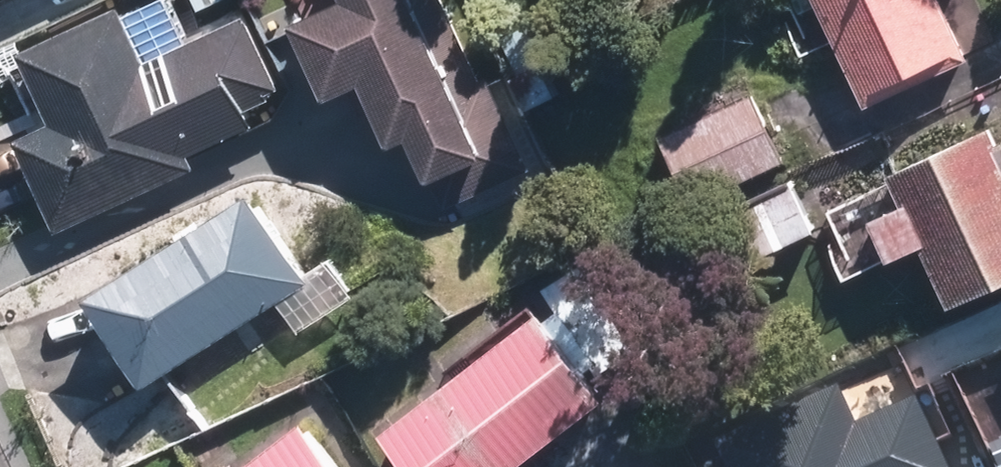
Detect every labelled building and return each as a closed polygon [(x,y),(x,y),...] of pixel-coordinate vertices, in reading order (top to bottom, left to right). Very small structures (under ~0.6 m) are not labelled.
[(58,225),(193,161),(119,0),(17,47),(49,116),(14,133),(58,225)] [(296,9),(329,82),(357,70),(386,135),(406,127),(425,168),(432,166),(446,197),(530,158),(489,69),(481,72),(449,0),(317,0),(296,9)] [(865,99),(969,48),(946,0),(817,0),(865,99)] [(512,80),(528,111),(561,95),(546,64),(512,80)] [(683,201),(777,160),(744,87),(651,128),(669,168),(640,181),(653,209),(681,197),(683,201)] [(986,121),(880,169),(894,199),(862,213),(881,255),(913,241),(942,302),(1000,275),(1000,138),(995,142),(986,121)] [(789,176),(719,209),(740,254),(809,223),(789,176)] [(146,378),(308,271),(248,180),(85,287),(146,378)] [(628,336),(588,273),(550,296),(590,359),(628,336)] [(414,466),(498,466),(605,385),(539,299),(380,422),(414,466)] [(301,409),(225,466),(344,466),(301,409)]
